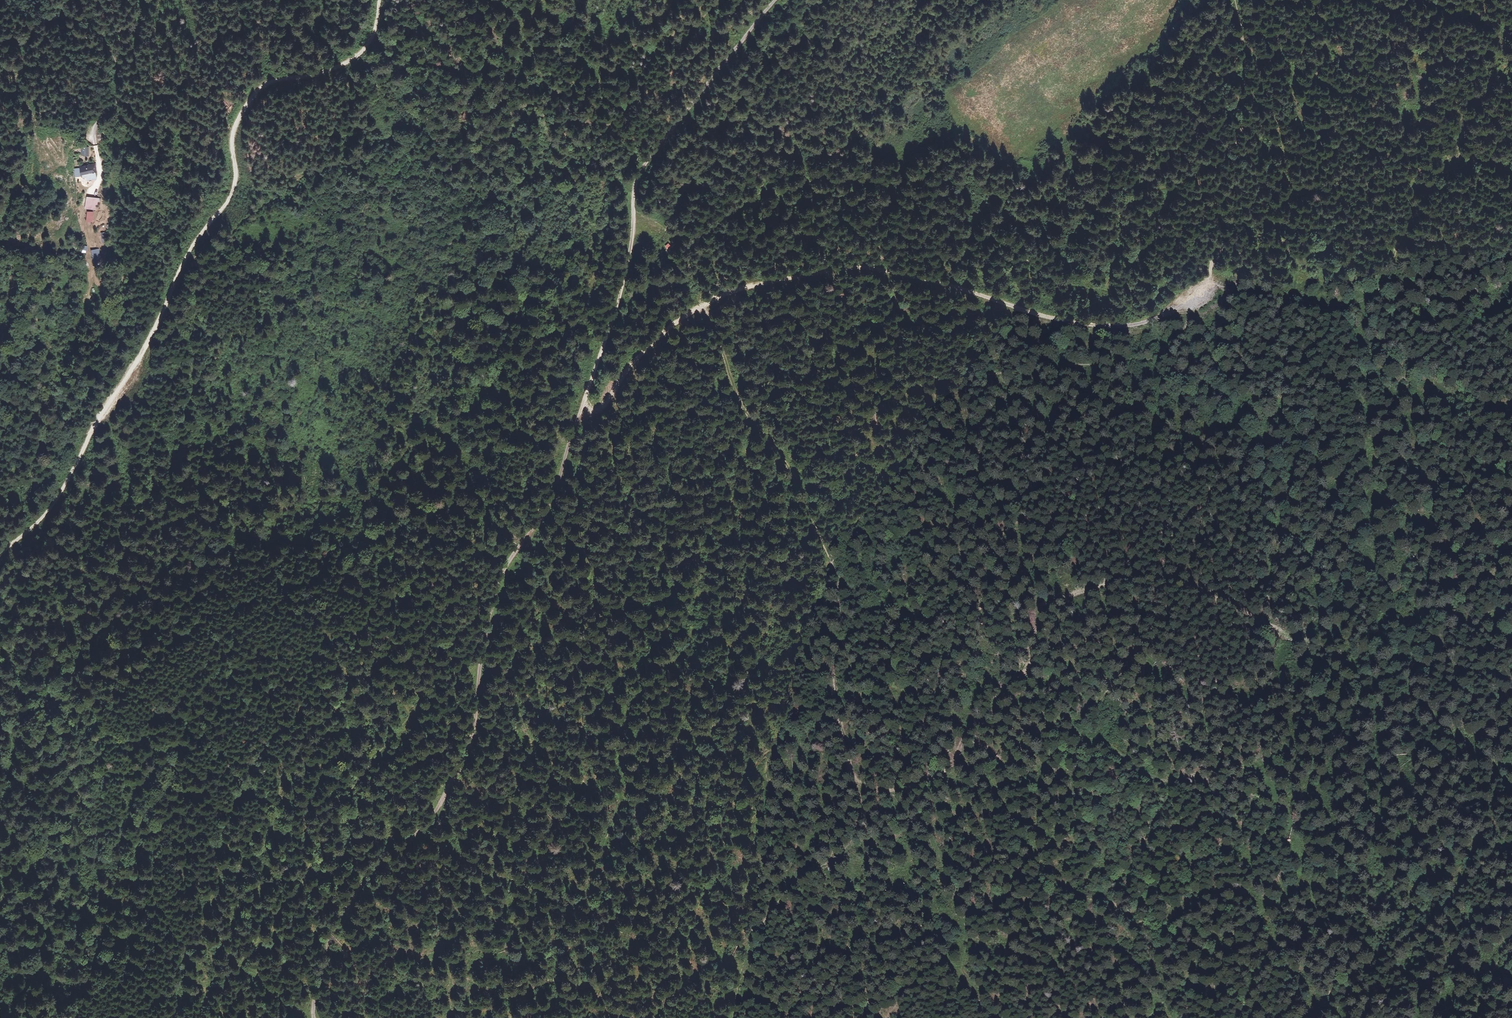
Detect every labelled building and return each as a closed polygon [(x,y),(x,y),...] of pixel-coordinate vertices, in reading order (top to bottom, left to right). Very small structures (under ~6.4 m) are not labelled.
[(79,167),(79,174),(93,173),(93,166),(79,167)] [(99,199),(87,197),(85,209),(97,211),(99,199)] [(99,249),(91,250),(93,264),(101,263),(99,249)]
